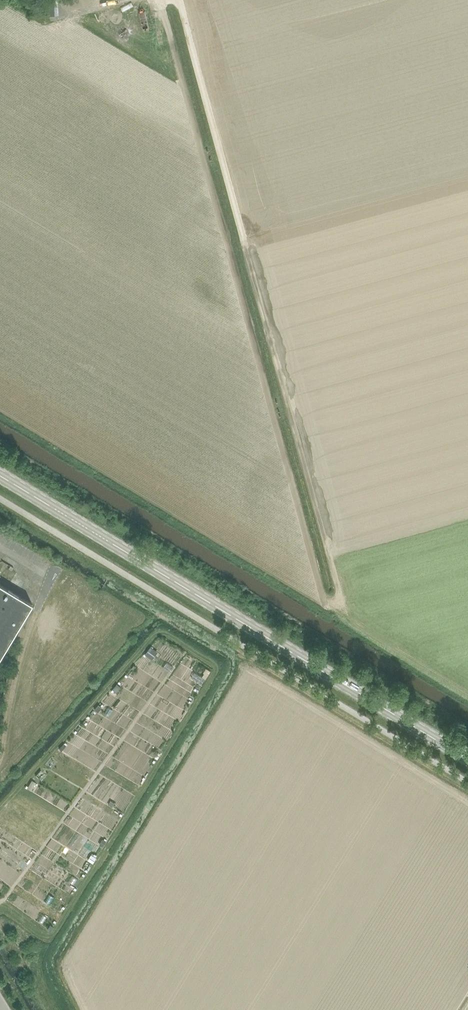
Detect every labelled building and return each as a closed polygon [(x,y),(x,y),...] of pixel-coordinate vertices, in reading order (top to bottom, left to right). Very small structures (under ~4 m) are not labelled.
[(32,603),(0,584),(0,656),(32,603)] [(116,681),(111,686),(116,691),(121,685),(116,681)] [(49,894),(44,901),(51,905),(55,898),(49,894)]
